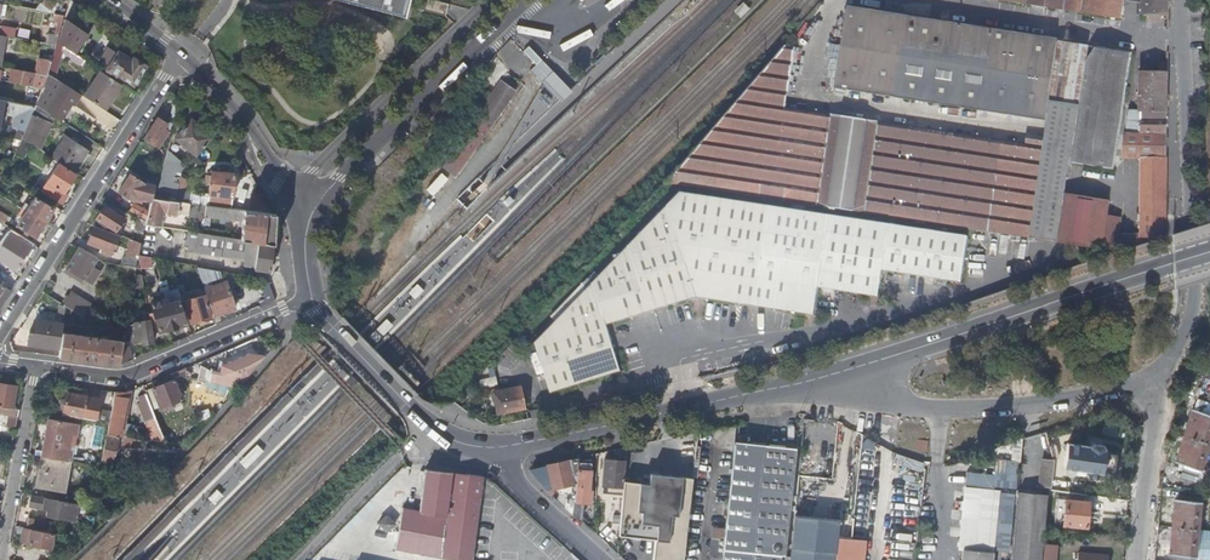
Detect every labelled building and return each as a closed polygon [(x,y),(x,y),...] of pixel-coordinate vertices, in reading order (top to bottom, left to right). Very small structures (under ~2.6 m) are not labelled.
[(52,10),(59,0),(46,0),(43,4),(52,10)] [(401,14),(405,0),(348,0),(401,14)] [(418,11),(444,18),(448,5),(428,0),(421,0),(418,11)] [(1121,18),(1124,0),(1004,0),(1121,18)] [(1143,4),(1143,13),(1151,14),(1151,19),(1153,22),(1159,22),(1162,19),(1162,14),(1169,14),(1169,0),(1144,0),(1144,4),(1143,4)] [(835,89),(1047,121),(1050,99),(1059,42),(848,9),(835,89)] [(57,44),(58,43),(59,37),(63,22),(65,15),(56,13),(55,20),(60,21),(54,36),(47,34),(47,37),(46,42),(53,43),(57,44)] [(63,22),(59,37),(68,39),(72,24),(63,22)] [(14,36),(15,29),(0,27),(0,34),(5,35),(14,36)] [(1080,104),(1089,46),(1059,42),(1050,99),(1080,104)] [(85,61),(58,43),(57,44),(54,54),(52,60),(48,74),(60,81),(62,77),(56,73),(62,53),(82,66),(85,61)] [(552,71),(529,46),(523,51),(536,65),(530,70),(541,81),(547,76),(552,71)] [(1029,238),(1029,236),(1044,138),(1028,136),(1026,145),(784,109),(793,47),(787,46),(666,183),(805,204),(811,205),(1029,238)] [(1080,104),(1071,163),(1115,170),(1133,53),(1089,46),(1080,104)] [(118,53),(108,68),(134,85),(146,67),(134,58),(131,62),(118,53)] [(48,74),(52,60),(39,57),(36,72),(39,73),(48,74)] [(9,82),(31,85),(33,74),(23,73),(23,70),(12,68),(9,82)] [(562,81),(552,71),(547,76),(541,81),(551,92),(561,102),(572,91),(562,81)] [(122,86),(101,72),(85,97),(106,111),(122,86)] [(43,88),(48,74),(39,73),(35,86),(43,88)] [(1118,251),(1122,251),(1165,238),(1168,73),(1142,73),(1142,110),(1131,110),(1124,157),(1142,158),(1141,239),(1121,235),(1118,251)] [(79,94),(60,81),(48,74),(43,88),(36,103),(44,108),(57,89),(75,100),(79,94)] [(27,90),(26,100),(34,101),(36,91),(27,90)] [(2,136),(6,111),(16,113),(13,126),(26,128),(36,105),(0,99),(0,135),(2,136)] [(1029,236),(1059,241),(1066,194),(1071,163),(1080,104),(1050,99),(1047,121),(1044,138),(1029,236)] [(49,113),(36,104),(36,105),(26,128),(22,137),(25,140),(32,144),(42,119),(46,121),(49,113)] [(169,135),(172,125),(168,122),(167,124),(158,118),(144,138),(160,149),(169,135)] [(489,127),(475,118),(446,160),(441,165),(442,166),(455,175),(489,127)] [(176,138),(197,157),(214,138),(193,119),(176,138)] [(53,158),(75,172),(88,150),(66,136),(53,158)] [(64,192),(76,174),(59,163),(48,181),(42,190),(58,200),(64,201),(68,194),(64,192)] [(215,207),(232,209),(236,174),(213,171),(209,206),(210,206),(215,207)] [(436,196),(448,177),(440,172),(428,191),(436,196)] [(152,201),(152,199),(155,189),(156,186),(145,183),(130,174),(119,192),(133,201),(136,197),(152,201)] [(179,192),(177,202),(185,203),(186,194),(179,192)] [(963,238),(810,212),(804,212),(679,192),(536,344),(552,393),(622,370),(607,323),(704,291),(810,310),(814,281),(873,292),(878,265),(956,278),(963,238)] [(1059,241),(1059,243),(1102,250),(1117,251),(1122,219),(1107,217),(1110,201),(1066,194),(1059,241)] [(23,208),(45,222),(54,209),(36,197),(30,205),(27,203),(24,207),(23,208)] [(185,203),(177,202),(164,200),(152,199),(152,201),(152,202),(149,212),(147,220),(146,225),(158,226),(161,211),(188,214),(189,204),(185,203)] [(147,220),(149,212),(134,204),(130,211),(139,216),(147,220)] [(104,206),(93,225),(95,226),(114,233),(116,230),(126,215),(120,211),(117,215),(104,206)] [(274,244),(277,214),(244,210),(232,209),(215,207),(214,212),(214,216),(243,219),(241,239),(259,242),(274,244)] [(36,236),(45,222),(23,208),(19,214),(23,217),(18,225),(36,236)] [(4,225),(10,217),(0,210),(0,222),(4,225)] [(135,231),(144,233),(146,225),(147,220),(139,216),(135,231)] [(112,257),(120,236),(114,233),(95,226),(89,244),(101,248),(100,252),(112,257)] [(198,233),(188,231),(186,249),(196,251),(198,233)] [(259,243),(259,242),(241,239),(198,233),(196,251),(245,259),(244,265),(255,267),(255,269),(270,271),(274,245),(259,243)] [(29,246),(11,234),(0,251),(0,258),(15,268),(29,246)] [(138,258),(139,256),(141,244),(131,240),(127,255),(138,258)] [(1059,243),(1054,273),(1101,258),(1102,250),(1059,243)] [(92,267),(98,258),(80,247),(67,267),(93,283),(100,272),(92,267)] [(140,256),(140,268),(152,267),(152,256),(140,256)] [(1101,258),(1054,273),(1054,274),(1101,259),(1101,258)] [(227,282),(205,290),(214,316),(236,309),(227,282)] [(12,291),(0,283),(0,309),(12,291)] [(183,306),(178,289),(164,293),(165,299),(151,303),(159,331),(177,326),(182,325),(186,324),(182,311),(184,310),(183,306)] [(66,306),(83,317),(92,304),(71,291),(63,304),(66,306)] [(186,305),(188,312),(191,323),(211,317),(205,295),(185,300),(186,305)] [(129,323),(132,341),(142,339),(143,344),(153,342),(149,319),(129,323)] [(60,348),(62,333),(63,324),(40,321),(39,331),(30,330),(28,343),(60,348)] [(59,357),(119,365),(123,341),(62,333),(60,348),(59,357)] [(219,382),(237,386),(238,377),(249,373),(265,355),(250,352),(222,364),(219,382)] [(174,379),(146,391),(147,393),(153,408),(160,405),(163,412),(175,408),(173,403),(183,399),(174,379)] [(17,416),(19,408),(13,407),(17,385),(0,382),(0,413),(8,414),(17,416)] [(523,407),(518,385),(492,391),(497,413),(523,407)] [(128,407),(131,390),(125,392),(114,392),(113,406),(109,422),(107,433),(118,435),(124,408),(128,407)] [(65,398),(62,414),(96,420),(99,402),(87,400),(87,396),(66,392),(65,398)] [(151,423),(158,421),(153,408),(147,393),(139,396),(145,413),(147,412),(151,423)] [(59,397),(57,413),(62,414),(65,398),(59,397)] [(1192,410),(1175,462),(1185,466),(1181,477),(1195,482),(1209,436),(1209,416),(1192,410)] [(6,426),(15,427),(17,416),(8,414),(6,426)] [(41,456),(60,459),(64,433),(63,432),(66,421),(48,418),(41,456)] [(92,446),(100,448),(104,428),(95,427),(92,446)] [(60,459),(64,460),(69,433),(64,433),(60,459)] [(113,462),(112,464),(128,467),(129,462),(114,458),(119,435),(118,435),(107,433),(100,460),(113,462)] [(12,448),(13,439),(0,437),(0,446),(12,448)] [(781,555),(784,555),(795,448),(735,442),(726,528),(722,559),(781,559),(781,555)] [(1068,444),(1065,467),(1103,473),(1106,450),(1068,444)] [(922,472),(925,462),(897,454),(894,464),(922,472)] [(65,491),(71,461),(64,460),(60,459),(41,456),(35,486),(65,491)] [(995,474),(967,471),(965,485),(995,488),(995,485),(1017,488),(1020,460),(997,458),(995,474)] [(573,508),(579,459),(547,466),(552,489),(567,485),(565,504),(569,507),(568,509),(572,513),(573,508)] [(603,486),(624,488),(624,481),(626,462),(605,460),(604,471),(604,475),(601,474),(600,478),(603,478),(603,486)] [(1051,475),(1053,461),(1043,460),(1041,485),(1050,486),(1051,475)] [(540,467),(530,473),(546,490),(552,489),(547,466),(540,467)] [(484,478),(484,476),(452,472),(426,469),(418,510),(403,508),(395,550),(410,552),(441,558),(452,559),(473,559),(484,478)] [(579,520),(579,519),(581,503),(591,504),(592,492),(589,492),(591,471),(578,470),(574,508),(573,508),(572,513),(572,514),(579,520)] [(624,481),(624,488),(620,533),(655,538),(654,559),(683,559),(693,477),(650,473),(650,484),(624,481)] [(994,490),(967,488),(961,547),(964,547),(963,559),(994,559),(994,553),(988,553),(994,490)] [(1049,490),(1049,489),(1045,489),(1045,495),(1020,493),(1013,559),(1042,559),(1048,495),(1049,495),(1049,490)] [(1057,491),(1050,490),(1049,490),(1049,495),(1049,498),(1056,499),(1057,491)] [(76,510),(78,503),(33,495),(31,506),(52,510),(51,514),(70,518),(71,513),(79,515),(80,511),(76,510)] [(1066,500),(1063,526),(1087,528),(1089,503),(1066,500)] [(1180,559),(1194,559),(1198,503),(1173,501),(1169,556),(1180,557),(1180,559)] [(396,523),(387,514),(378,523),(387,532),(396,523)] [(789,559),(834,559),(837,536),(838,520),(794,515),(789,559)] [(50,547),(53,532),(24,527),(21,542),(50,547)] [(711,559),(722,559),(726,528),(715,527),(711,559)] [(837,536),(834,559),(865,559),(867,539),(837,536)] [(1045,542),(1043,559),(1056,559),(1058,544),(1045,542)] [(1077,559),(1107,559),(1108,555),(1077,552),(1077,559)]
